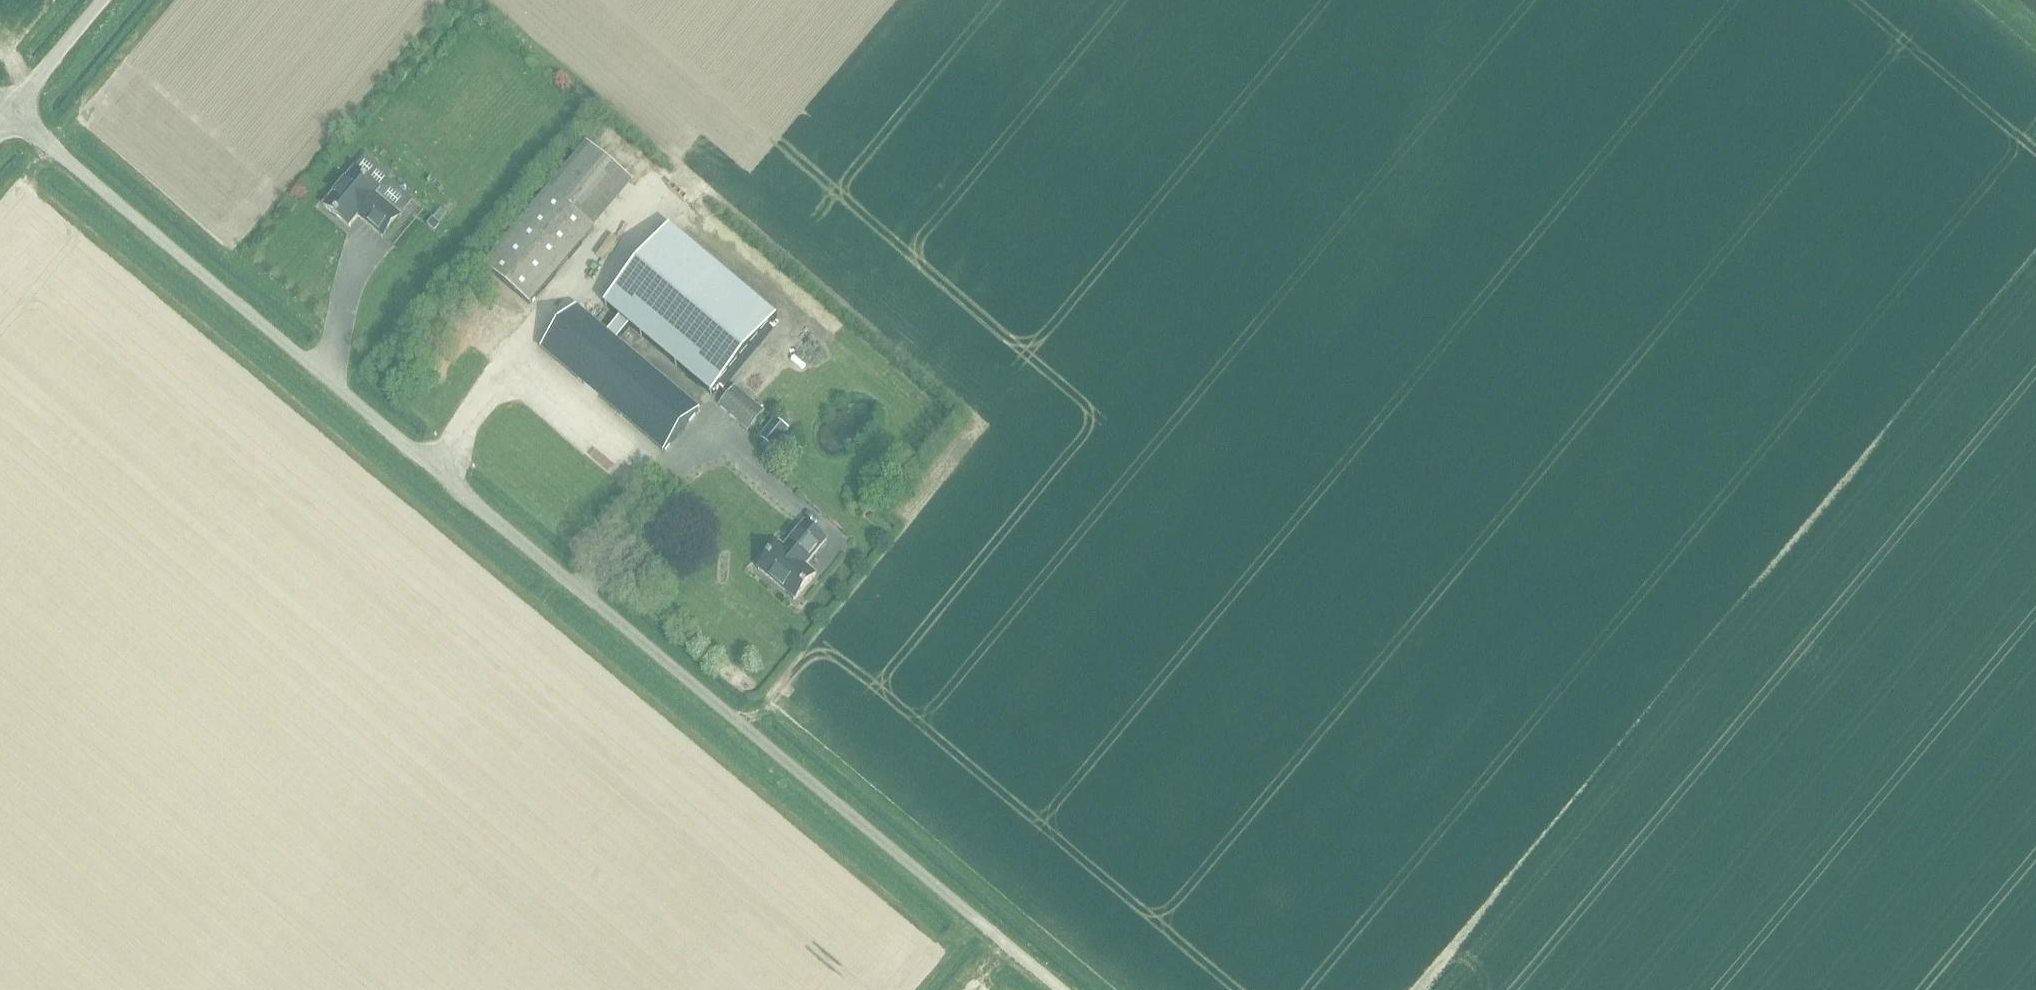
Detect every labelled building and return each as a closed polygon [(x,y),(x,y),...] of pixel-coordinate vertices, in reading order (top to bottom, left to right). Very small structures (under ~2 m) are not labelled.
[(633,182),(587,144),(483,266),(529,305),(633,182)] [(358,216),(382,237),(400,215),(376,195),(379,190),(354,169),(323,206),(349,227),(358,216)] [(544,348),(667,452),(704,409),(620,339),(633,324),(716,394),(781,316),(673,226),(608,303),(624,316),(611,331),(580,305),(544,348)] [(717,406),(748,431),(764,411),(734,386),(717,406)] [(775,418),(758,438),(763,442),(760,446),(764,449),(767,446),(772,450),(789,430),(788,429),(794,422),(781,412),(776,419),(775,418)] [(784,546),(779,543),(758,569),(795,599),(817,574),(806,565),(827,539),(805,521),(784,546)]
